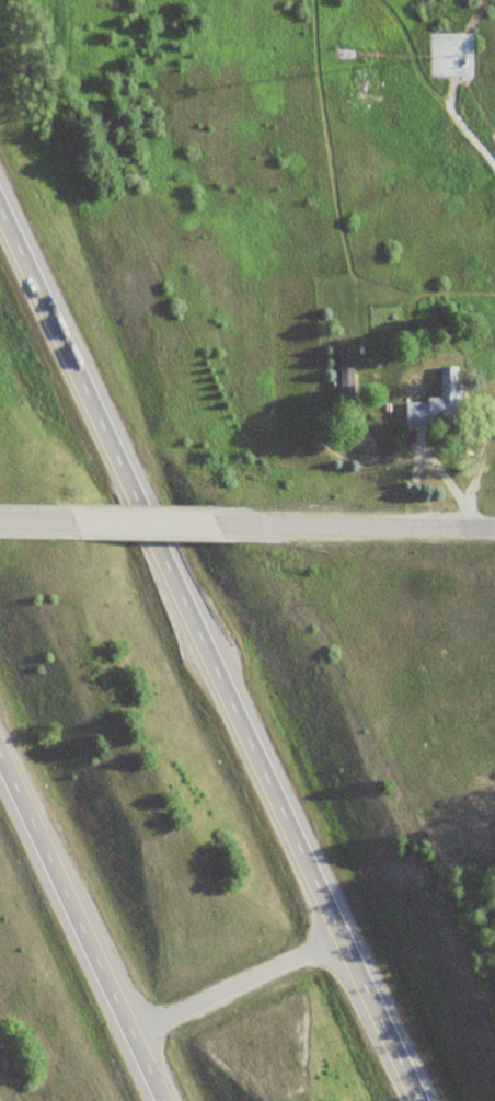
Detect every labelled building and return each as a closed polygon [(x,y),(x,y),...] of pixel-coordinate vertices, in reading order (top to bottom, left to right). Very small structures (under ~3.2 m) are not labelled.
[(349,348),(336,348),(336,404),(350,404),(349,348)] [(452,420),(453,367),(436,367),(435,402),(402,401),(401,424),(425,425),(426,419),(452,420)]
